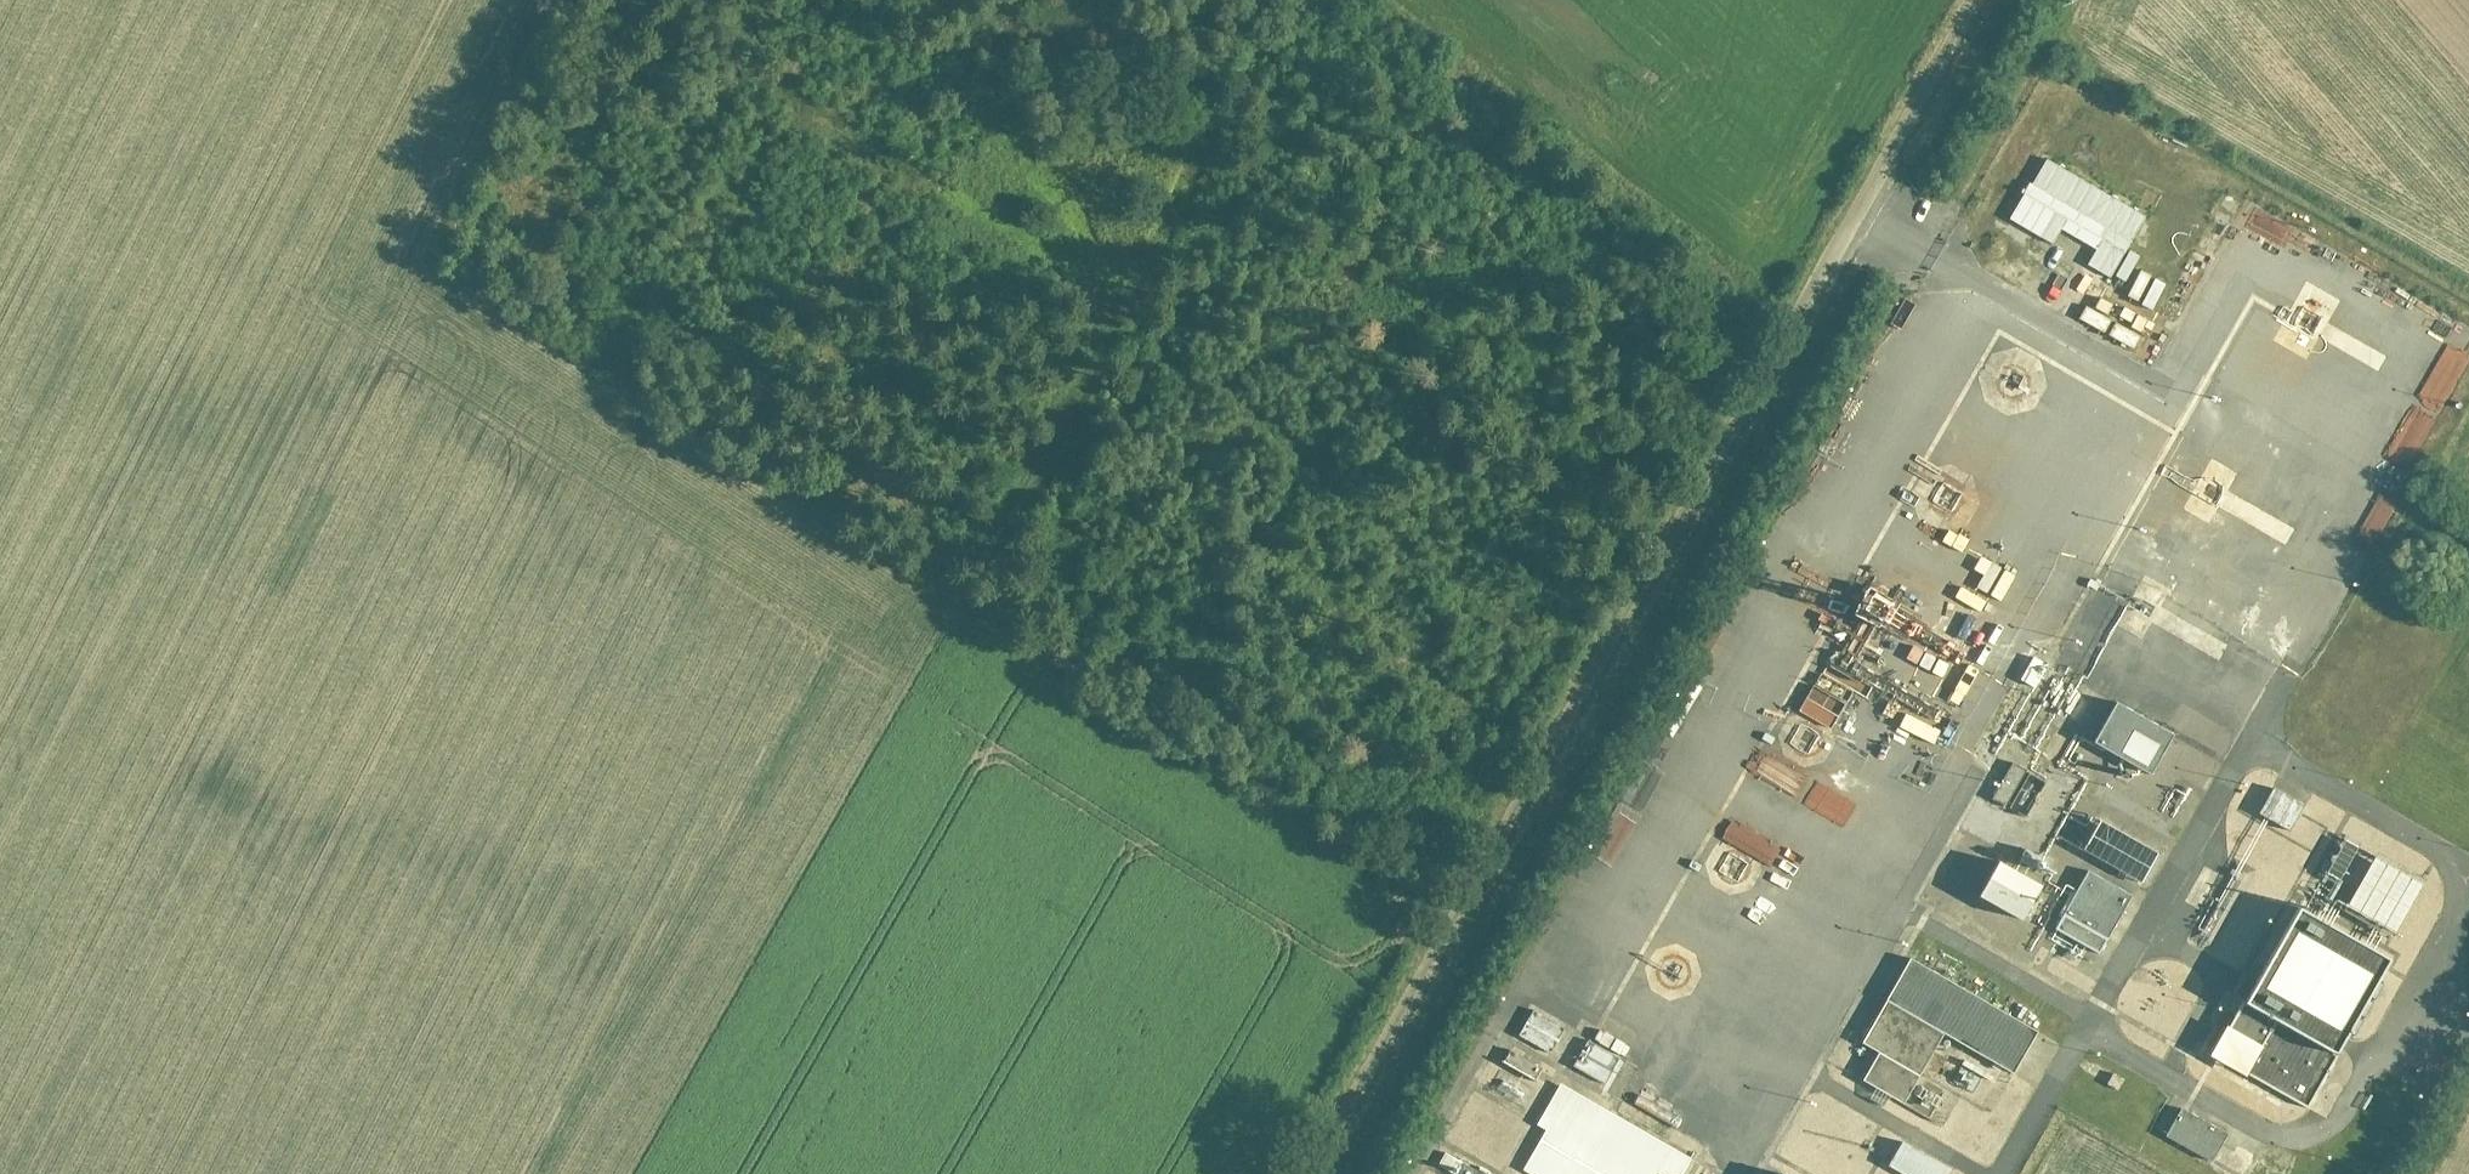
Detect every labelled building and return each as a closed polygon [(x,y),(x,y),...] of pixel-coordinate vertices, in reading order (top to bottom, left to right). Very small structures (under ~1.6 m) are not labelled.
[(2112,712),(2089,749),(2144,782),(2167,744),(2112,712)] [(2273,797),(2260,819),(2291,836),(2303,813),(2273,797)] [(2099,833),(2083,862),(2139,893),(2155,864),(2099,833)] [(2422,892),(2371,865),(2340,924),(2391,950),(2422,892)] [(2036,892),(1993,869),(1975,904),(2018,927),(2036,892)] [(2078,889),(2053,932),(2101,960),(2126,917),(2078,889)] [(2293,911),(2206,1058),(2299,1113),(2387,966),(2293,911)] [(1910,967),(1887,1008),(1943,1040),(2013,1079),(2036,1039),(1910,967)] [(1887,1008),(1862,1051),(1878,1059),(1918,1082),(1943,1040),(1887,1008)] [(1533,1012),(1515,1040),(1551,1062),(1568,1033),(1533,1012)] [(1587,1048),(1574,1071),(1606,1089),(1619,1065),(1587,1048)] [(1878,1059),(1862,1087),(1903,1110),(1918,1082),(1878,1059)] [(1537,1128),(1545,1133),(1522,1173),(1524,1173),(1684,1173),(1690,1164),(1561,1088),(1537,1128)] [(2181,1113),(2165,1142),(2209,1167),(2226,1138),(2181,1113)] [(1885,1173),(1887,1173),(1947,1173),(1950,1170),(1899,1145),(1885,1173)]
